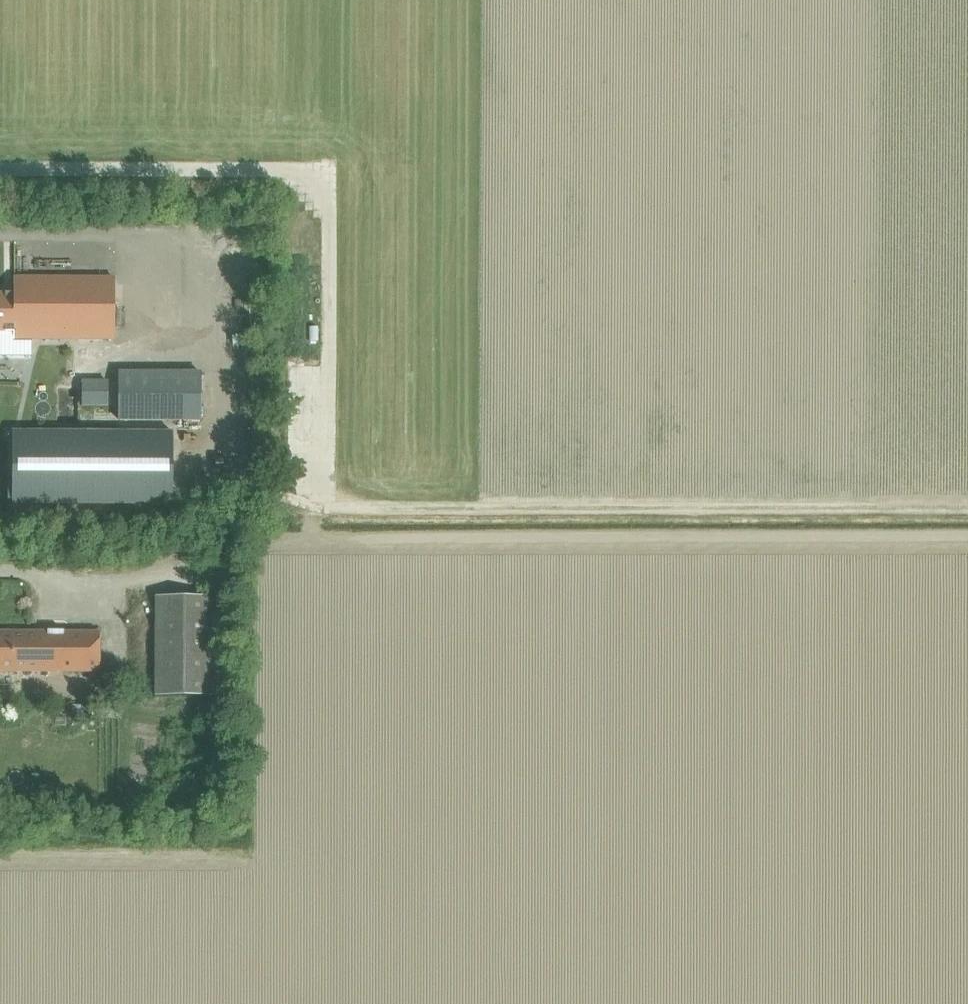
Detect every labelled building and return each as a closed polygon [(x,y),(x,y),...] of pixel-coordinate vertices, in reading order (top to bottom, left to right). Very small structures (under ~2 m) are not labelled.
[(114,278),(14,278),(14,294),(0,294),(0,332),(14,332),(14,340),(114,340),(114,278)] [(199,430),(199,421),(200,421),(200,373),(120,372),(120,421),(175,421),(175,430),(199,430)] [(108,407),(108,380),(82,380),(82,407),(108,407)] [(173,433),(12,432),(12,504),(173,505),(173,433)] [(155,596),(155,696),(211,696),(211,596),(155,596)] [(99,632),(0,632),(0,672),(99,672),(99,632)]
